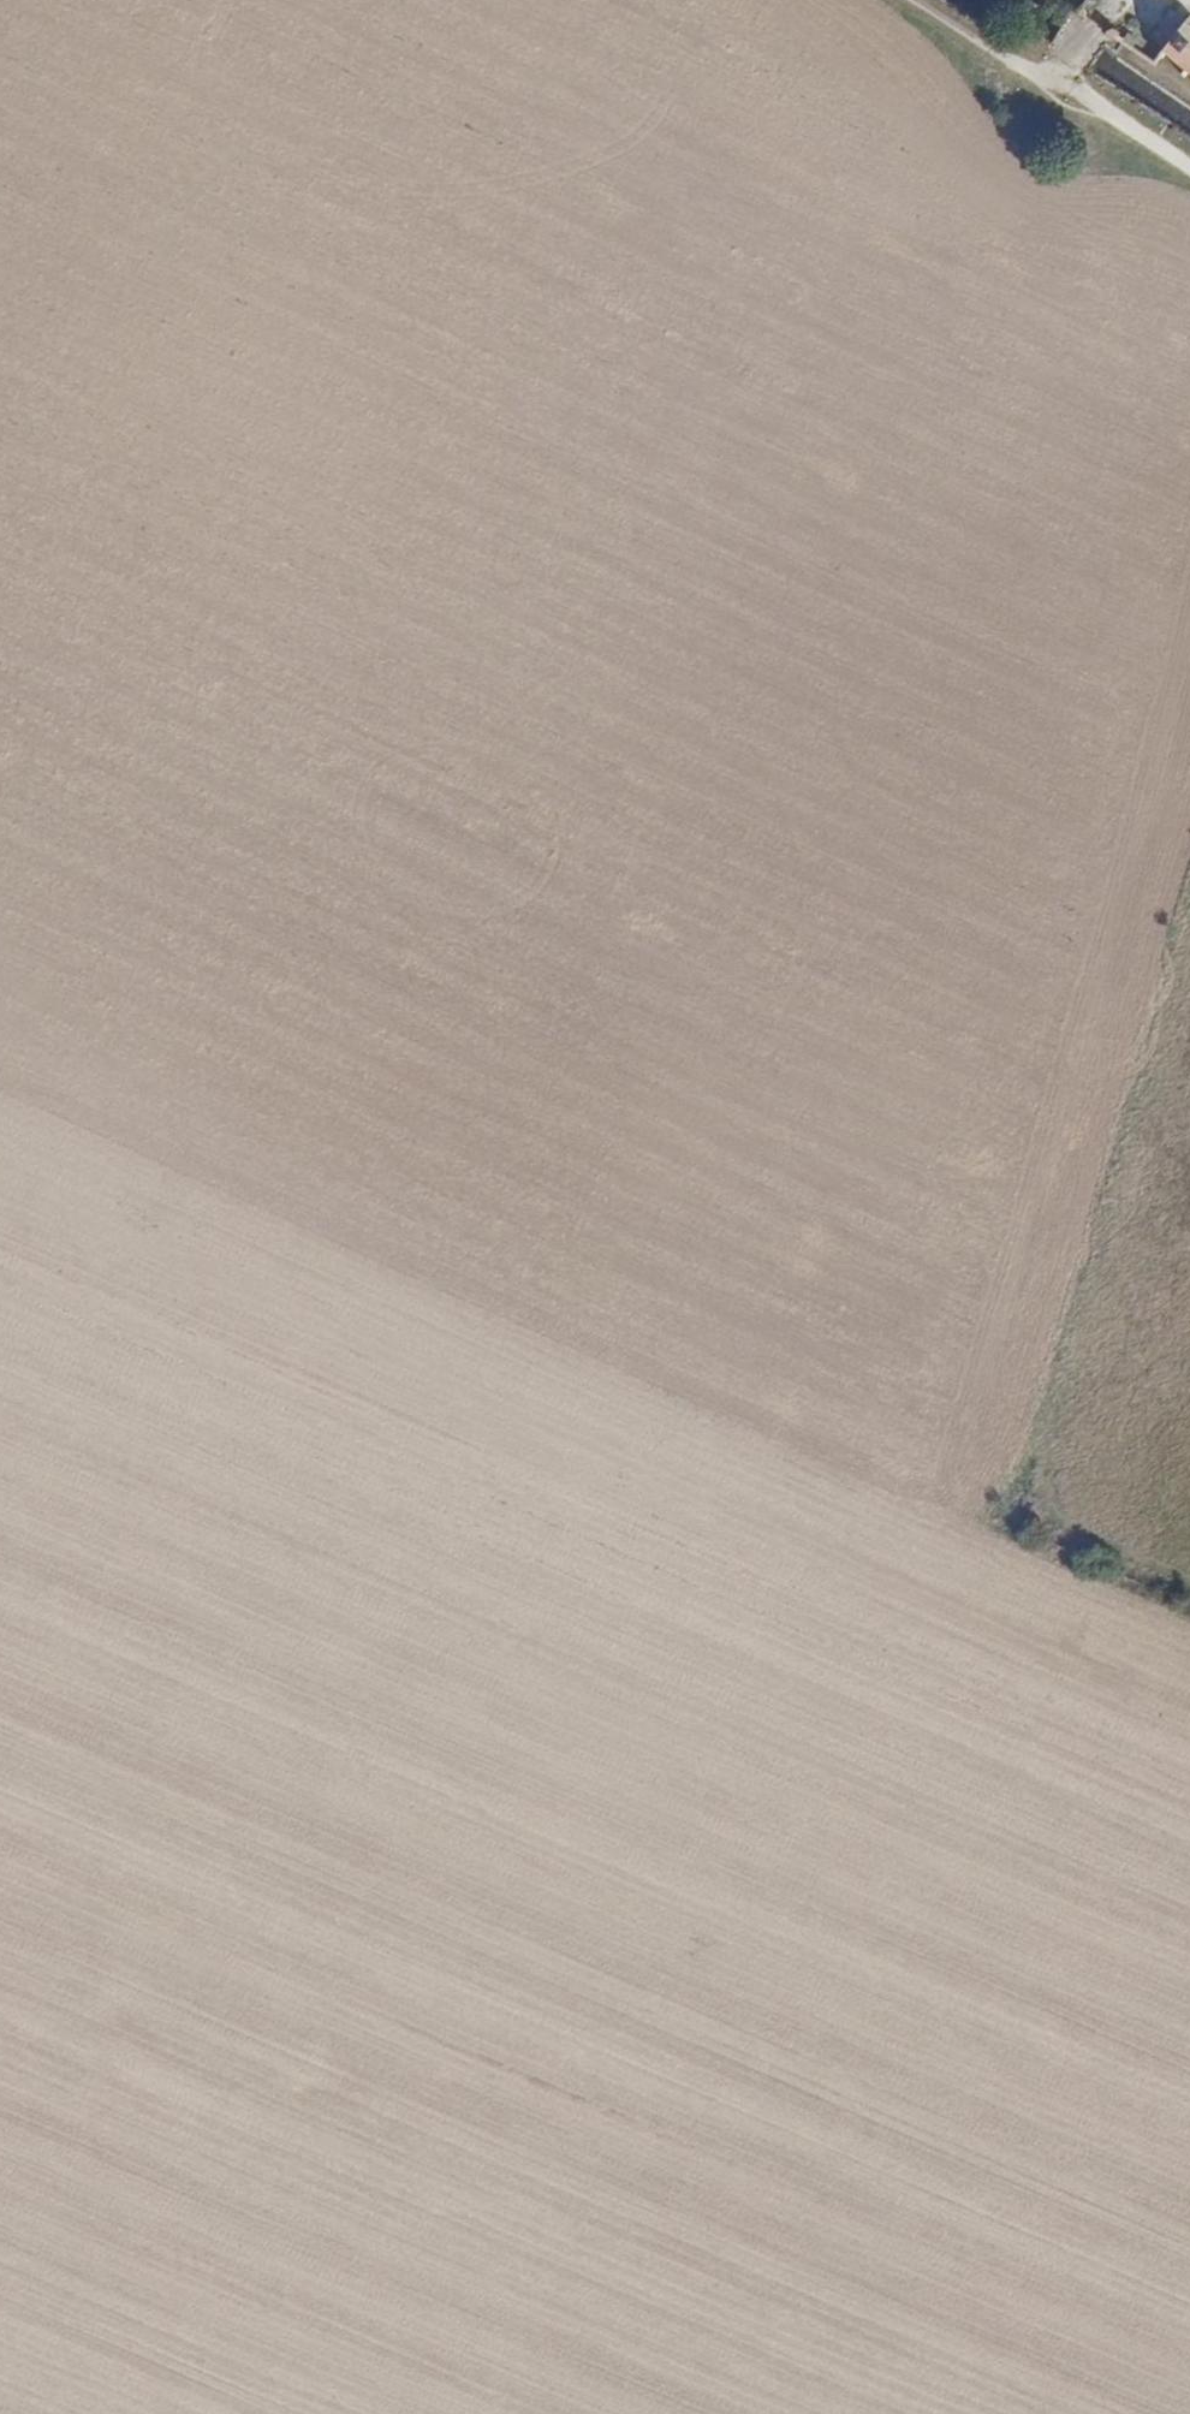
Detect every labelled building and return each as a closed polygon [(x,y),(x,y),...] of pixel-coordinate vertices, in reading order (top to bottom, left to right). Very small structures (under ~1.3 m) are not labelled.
[(1189,23),(1189,22),(1189,12),(1155,58),(1159,61),(1164,56),(1182,70),(1178,76),(1182,79),(1187,74),(1189,77),(1189,24),(1189,23)]
